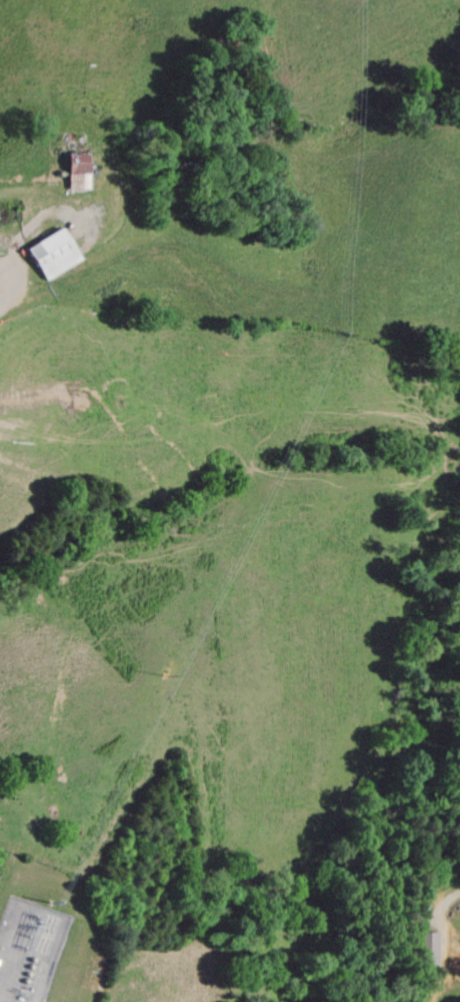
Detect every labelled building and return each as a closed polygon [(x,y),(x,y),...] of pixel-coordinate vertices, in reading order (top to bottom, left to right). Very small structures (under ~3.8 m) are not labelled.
[(78,155),(57,156),(59,193),(79,192),(78,155)] [(69,265),(53,231),(16,249),(32,283),(69,265)] [(436,969),(435,936),(415,937),(415,969),(436,969)]
